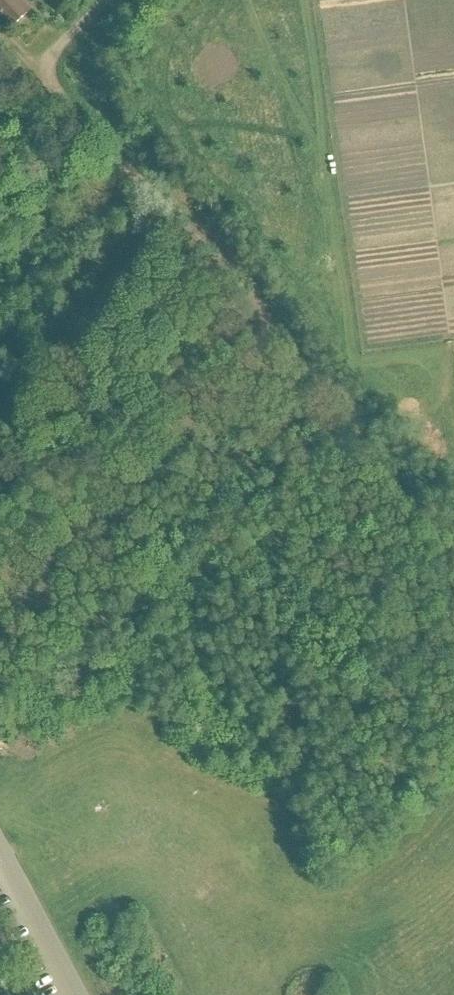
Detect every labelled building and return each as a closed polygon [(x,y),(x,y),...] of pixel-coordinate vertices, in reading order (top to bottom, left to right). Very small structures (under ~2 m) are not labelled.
[(10,30),(31,11),(21,0),(0,0),(0,19),(10,30)]
